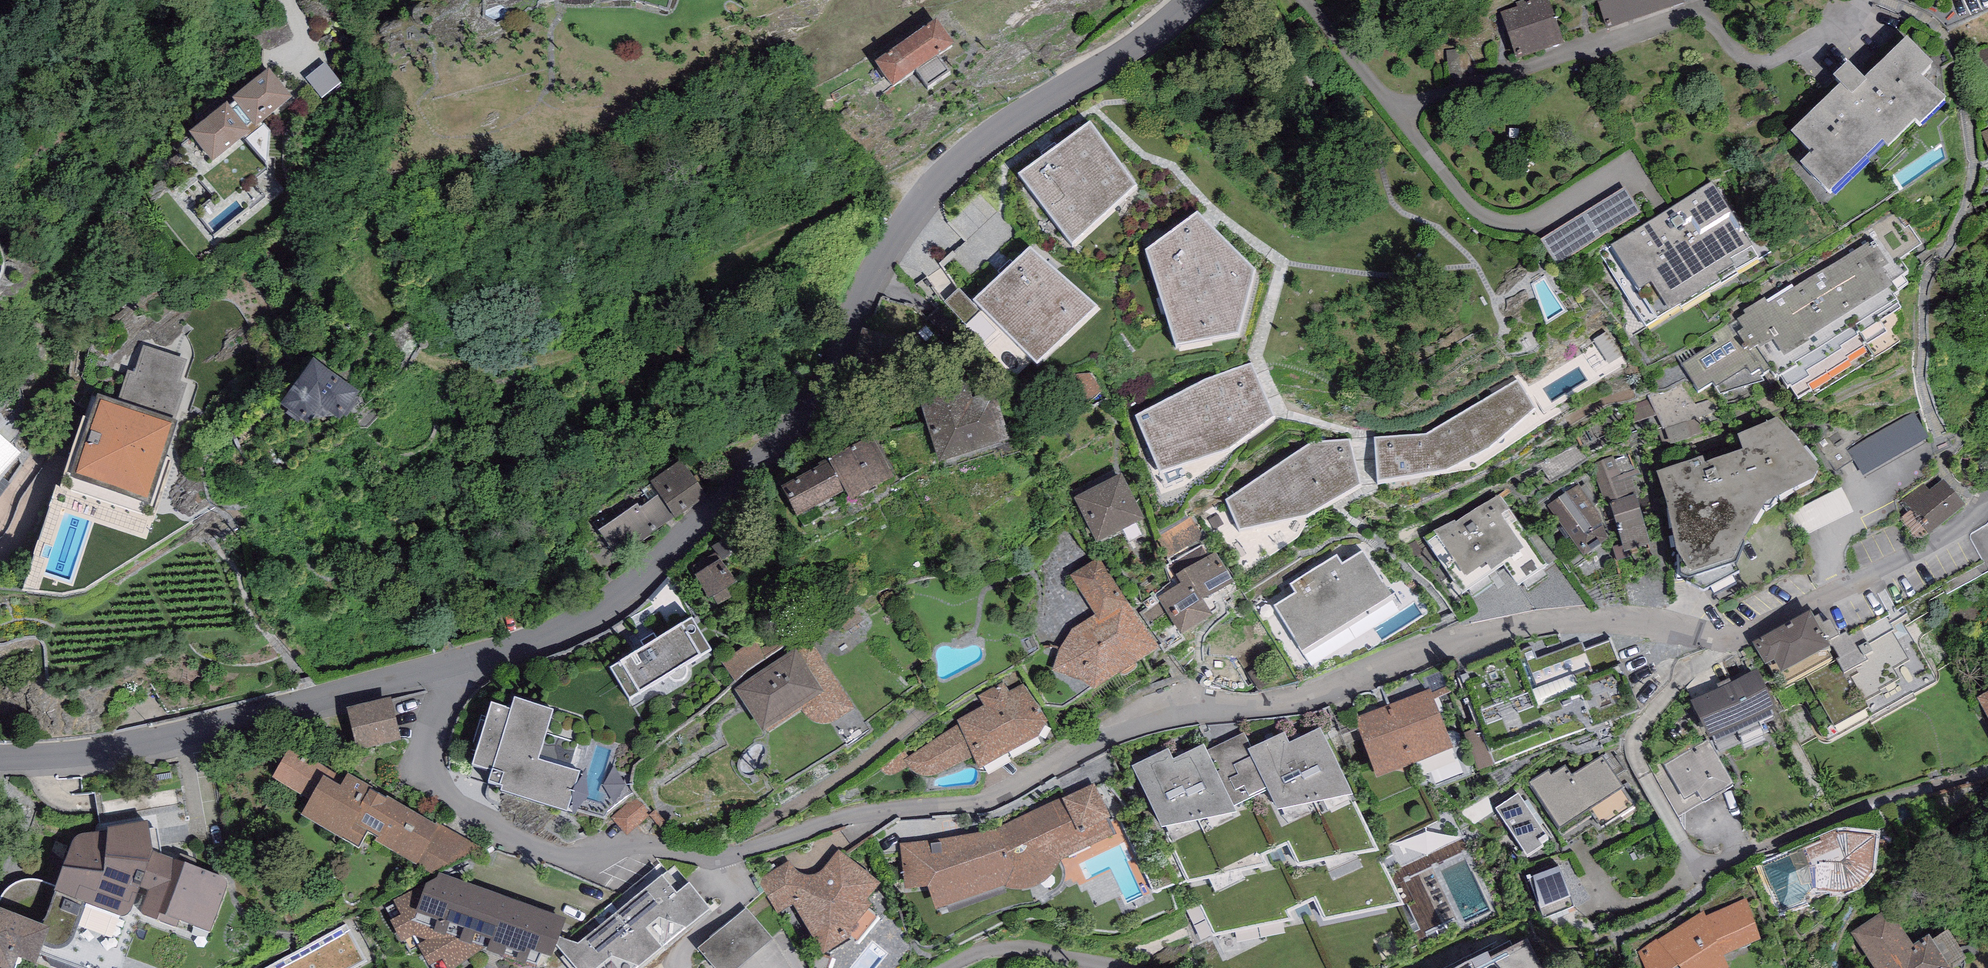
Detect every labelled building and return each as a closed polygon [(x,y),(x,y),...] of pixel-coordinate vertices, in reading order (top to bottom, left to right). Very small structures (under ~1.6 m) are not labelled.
[(1516,5),(1518,11),(1500,17),(1516,65),(1564,50),(1547,0),(1532,0),(1516,5)] [(1607,34),(1685,10),(1682,0),(1596,0),(1607,34)] [(936,24),(874,68),(893,95),(955,51),(936,24)] [(1912,42),(1786,155),(1837,211),(1945,114),(1929,95),(1946,80),(1912,42)] [(292,103),(269,75),(189,140),(213,168),(244,143),(246,145),(264,131),(261,129),(292,103)] [(1019,181),(1072,250),(1137,190),(1090,128),(1019,181)] [(1712,189),(1610,252),(1659,330),(1679,317),(1681,319),(1721,294),(1719,290),(1759,266),(1712,189)] [(1631,191),(1547,239),(1562,266),(1646,218),(1631,191)] [(1197,220),(1146,258),(1177,352),(1238,340),(1254,276),(1197,220)] [(1717,346),(1682,367),(1698,400),(1712,390),(1715,394),(1719,401),(1773,384),(1777,389),(1784,384),(1799,406),(1811,397),(1814,401),(1875,360),(1867,349),(1887,337),(1880,325),(1900,313),(1893,303),(1900,301),(1891,290),(1909,281),(1901,268),(1896,270),(1887,258),(1882,262),(1872,245),(1768,307),(1764,300),(1742,312),(1745,317),(1711,336),(1717,346)] [(1029,253),(973,306),(1037,371),(1098,314),(1029,253)] [(1623,359),(1607,334),(1593,342),(1608,368),(1623,359)] [(186,364),(143,351),(134,376),(128,374),(117,407),(96,401),(69,485),(150,512),(177,427),(175,426),(188,386),(180,383),(186,364)] [(361,398),(313,365),(279,415),(308,434),(320,415),(340,428),(361,398)] [(1217,380),(1136,423),(1160,479),(1229,456),(1275,424),(1252,367),(1217,380)] [(1426,439),(1376,443),(1379,488),(1446,477),(1490,454),(1534,413),(1519,383),(1426,439)] [(1656,392),(1648,396),(1664,450),(1669,449),(1670,452),(1693,444),(1691,440),(1715,434),(1710,416),(1720,413),(1709,402),(1695,406),(1681,384),(1665,393),(1657,394),(1656,392)] [(966,388),(916,404),(938,471),(1009,448),(993,399),(971,406),(966,388)] [(1915,414),(1849,450),(1863,476),(1929,440),(1915,414)] [(1689,569),(1716,587),(1742,575),(1767,514),(1825,494),(1826,484),(1783,428),(1748,445),(1750,461),(1714,475),(1711,467),(1663,484),(1689,569)] [(0,443),(0,484),(21,461),(0,443)] [(1259,485),(1225,506),(1241,535),(1309,522),(1361,491),(1351,443),(1313,447),(1259,485)] [(828,469),(781,494),(796,522),(843,497),(850,510),(894,486),(871,444),(827,467),(828,469)] [(682,458),(650,480),(659,493),(641,506),(637,501),(598,528),(617,555),(656,527),(657,529),(707,494),(682,458)] [(1121,480),(1073,505),(1096,551),(1144,526),(1121,480)] [(1902,500),(1912,514),(1909,516),(1927,541),(1966,514),(1945,484),(1929,496),(1922,485),(1902,500)] [(1579,487),(1546,507),(1573,549),(1582,563),(1607,547),(1602,533),(1599,519),(1579,487)] [(1842,490),(1790,515),(1802,539),(1854,514),(1842,490)] [(1636,500),(1609,507),(1625,566),(1652,559),(1636,500)] [(1455,533),(1433,539),(1465,590),(1484,576),(1490,585),(1523,562),(1500,528),(1509,524),(1499,509),(1456,535),(1455,533)] [(1234,589),(1215,556),(1175,581),(1180,589),(1157,601),(1180,644),(1213,626),(1204,608),(1234,589)] [(710,597),(712,596),(717,604),(732,595),(726,587),(735,581),(720,557),(694,573),(710,597)] [(1290,591),(1296,600),(1274,614),(1302,659),(1392,602),(1363,557),(1342,571),(1337,562),(1290,591)] [(1099,561),(1069,579),(1095,619),(1071,633),(1063,646),(1058,654),(1055,663),(1052,674),(1076,682),(1083,685),(1085,688),(1094,702),(1097,699),(1100,696),(1161,660),(1099,561)] [(1811,607),(1753,639),(1779,682),(1803,668),(1841,732),(1936,679),(1900,617),(1907,611),(1904,605),(1898,609),(1896,607),(1889,611),(1891,613),(1849,635),(1846,630),(1839,633),(1829,638),(1814,613),(1811,607)] [(1819,611),(1814,613),(1829,638),(1839,633),(1830,615),(1823,619),(1819,611)] [(621,658),(609,666),(628,697),(667,674),(668,675),(669,676),(671,677),(673,679),(676,680),(678,680),(681,680),(684,679),(685,678),(687,676),(688,673),(688,670),(688,668),(687,666),(685,663),(712,646),(692,614),(683,620),(682,619),(620,656),(621,658)] [(810,636),(735,686),(762,730),(765,728),(768,731),(802,709),(804,712),(806,714),(810,718),(814,721),(821,723),(826,723),(830,722),(838,718),(854,706),(810,636)] [(1518,646),(1460,669),(1495,761),(1638,705),(1613,639),(1584,648),(1582,641),(1537,658),(1532,645),(1520,650),(1518,646)] [(1708,732),(1709,733),(1776,702),(1757,666),(1730,677),(1717,688),(1691,698),(1708,732)] [(984,703),(957,718),(959,722),(904,759),(910,767),(917,772),(923,775),(932,776),(939,774),(974,757),(980,767),(985,762),(995,755),(1007,750),(1017,746),(1038,734),(1047,718),(1023,683),(1008,690),(1004,682),(979,694),(984,703)] [(1430,687),(1391,703),(1414,760),(1453,744),(1430,687)] [(1987,715),(1987,688),(1977,694),(1987,715)] [(554,707),(514,695),(511,706),(491,700),(472,761),(491,767),(487,778),(503,782),(501,787),(567,807),(579,770),(538,758),(554,707)] [(1377,774),(1414,760),(1391,703),(1355,717),(1377,774)] [(397,709),(350,719),(359,759),(406,749),(397,709)] [(1320,725),(1290,741),(1285,730),(1252,745),(1246,731),(1208,750),(1203,741),(1174,756),(1169,746),(1132,764),(1161,824),(1226,967),(1380,967),(1426,947),(1320,725)] [(1733,781),(1709,738),(1665,765),(1684,798),(1697,791),(1703,799),(1733,781)] [(320,763),(289,746),(272,776),(303,794),(320,763)] [(1549,769),(1528,783),(1563,835),(1593,815),(1600,826),(1635,803),(1623,785),(1624,785),(1603,753),(1571,774),(1565,765),(1552,774),(1549,769)] [(370,784),(348,771),(340,783),(323,774),(300,813),(344,835),(342,837),(358,845),(367,829),(377,835),(375,839),(438,873),(439,871),(456,877),(475,843),(437,821),(436,823),(388,794),(386,797),(369,786),(370,784)] [(976,831),(899,842),(901,868),(904,868),(905,886),(928,883),(936,908),(1005,883),(1006,885),(1011,887),(1019,887),(1028,887),(1034,885),(1045,880),(1052,873),(1057,864),(1058,859),(1114,831),(1107,815),(1110,814),(1093,782),(1061,797),(997,828),(996,826),(976,831)] [(1547,834),(1518,791),(1496,806),(1527,852),(1543,842),(1541,838),(1547,834)] [(640,799),(619,821),(632,833),(653,811),(640,799)] [(108,828),(108,832),(86,832),(80,833),(75,836),(71,839),(55,886),(43,924),(0,907),(0,966),(6,967),(14,967),(17,958),(36,963),(44,946),(48,949),(58,949),(64,947),(71,942),(75,935),(86,904),(118,915),(122,916),(128,915),(130,912),(132,907),(140,888),(149,890),(141,910),(143,913),(177,927),(180,921),(211,932),(227,885),(227,881),(223,877),(161,854),(156,828),(150,830),(148,820),(108,828)] [(1793,850),(1773,866),(1781,881),(1786,888),(1791,891),(1798,891),(1805,890),(1812,888),(1819,887),(1825,888),(1831,889),(1838,890),(1846,889),(1853,887),(1861,883),(1866,877),(1869,871),(1871,866),(1875,833),(1866,832),(1848,830),(1841,830),(1836,831),(1835,828),(1819,835),(1821,838),(1793,850)] [(790,859),(758,879),(778,912),(793,903),(824,951),(850,936),(858,944),(880,916),(868,907),(872,902),(867,898),(880,881),(838,849),(821,869),(817,873),(812,874),(809,874),(805,873),(800,872),(796,869),(795,867),(793,865),(790,859)] [(1559,864),(1527,875),(1544,917),(1575,904),(1559,864)] [(439,871),(438,873),(437,876),(425,880),(424,884),(393,899),(395,903),(386,908),(409,953),(419,947),(431,967),(450,967),(485,947),(537,963),(543,951),(552,954),(556,943),(558,934),(566,917),(439,871)] [(558,934),(556,943),(577,967),(634,967),(711,907),(690,879),(676,890),(662,872),(578,941),(558,934)] [(43,924),(55,886),(43,880),(37,880),(29,880),(21,881),(14,884),(7,888),(3,894),(1,900),(0,900),(0,907),(43,924)] [(1636,951),(1645,967),(1670,967),(1678,963),(1682,967),(1723,967),(1729,964),(1723,953),(1761,937),(1747,897),(1707,915),(1703,910),(1659,938),(1657,937),(1636,951)] [(1851,930),(1876,967),(1951,967),(1952,967),(1951,966),(1932,937),(1928,931),(1913,941),(1889,905),(1851,930)] [(697,947),(716,967),(735,967),(773,936),(746,907),(697,947)] [(262,967),(351,967),(367,959),(347,922),(262,967)] [(1932,937),(1951,966),(1967,955),(1948,926),(1932,937)] [(1527,936),(1490,954),(1487,948),(1467,957),(1447,967),(1544,967),(1527,936)]
